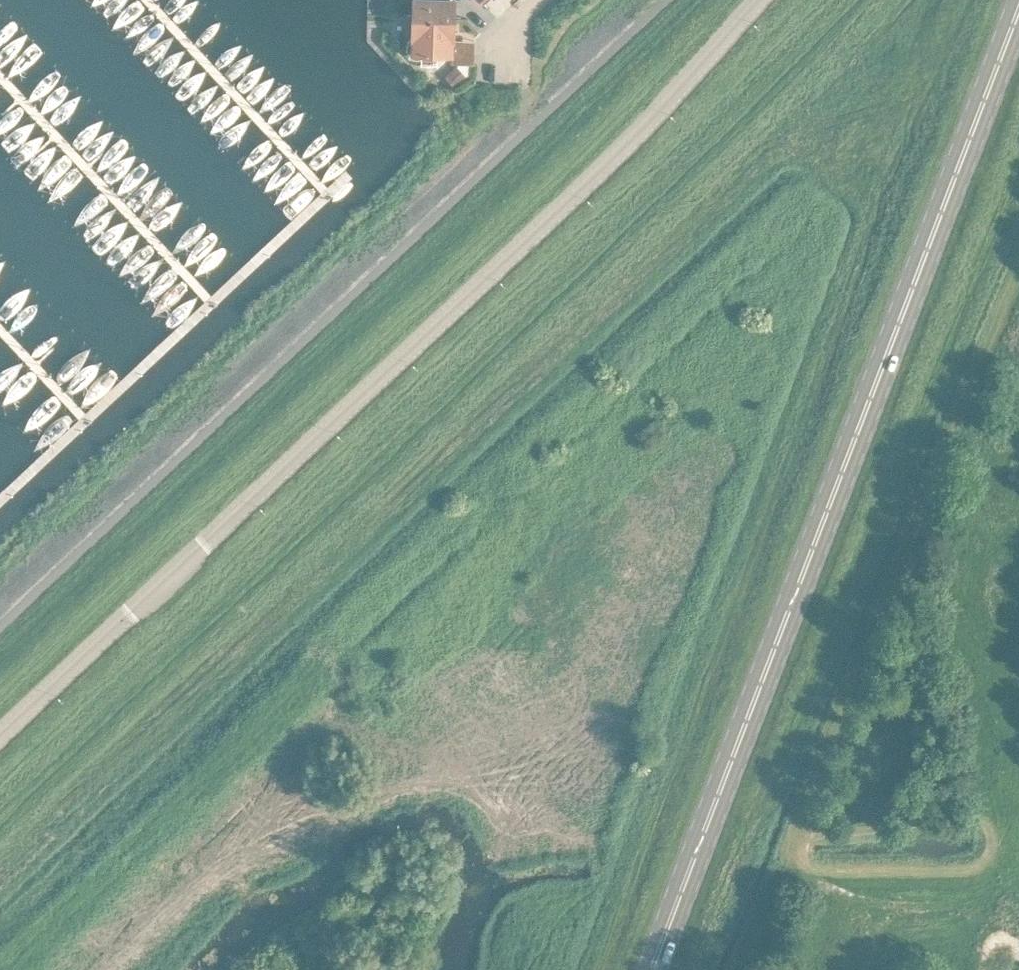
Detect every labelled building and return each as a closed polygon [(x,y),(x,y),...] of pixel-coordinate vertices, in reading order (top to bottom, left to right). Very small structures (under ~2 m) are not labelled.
[(423,28),(465,29),(466,9),(470,9),(479,0),(419,0),(419,1),(421,4),(424,7),(423,28)] [(494,14),(505,4),(509,0),(480,0),(494,14)] [(465,29),(423,28),(422,48),(419,51),(418,55),(418,58),(419,63),(423,67),(428,68),(433,67),(436,64),(464,64),(465,29)] [(468,77),(457,87),(465,96),(476,85),(468,77)] [(130,768),(124,774),(132,783),(138,777),(130,768)] [(83,826),(77,832),(85,841),(92,835),(83,826)] [(58,839),(52,845),(60,854),(66,848),(58,839)] [(7,887),(1,893),(9,902),(15,896),(7,887)]
